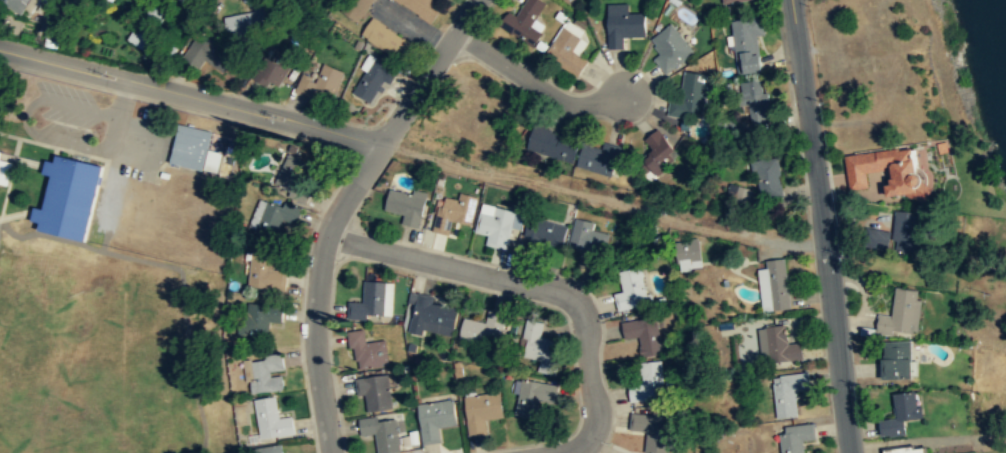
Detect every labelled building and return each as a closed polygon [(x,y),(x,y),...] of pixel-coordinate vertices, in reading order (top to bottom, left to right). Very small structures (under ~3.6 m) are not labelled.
[(21,14),(30,0),(0,0),(0,1),(21,14)] [(168,13),(159,0),(147,8),(156,21),(168,13)] [(339,13),(358,23),(371,0),(346,0),(339,13)] [(443,2),(439,0),(393,0),(433,21),(443,2)] [(541,0),(526,0),(516,16),(508,10),(499,25),(532,46),(545,26),(534,20),(544,2),(541,0)] [(644,14),(628,14),(628,4),(607,4),(607,49),(623,49),(623,37),(644,37),(644,14)] [(259,10),(224,17),(228,36),(263,29),(259,10)] [(756,36),(764,34),(761,16),(731,21),(739,74),(762,71),(756,36)] [(361,34),(399,60),(411,44),(373,17),(361,34)] [(127,39),(145,51),(156,36),(137,23),(127,39)] [(653,60),(665,75),(694,54),(671,24),(649,41),(660,54),(653,60)] [(578,55),(587,42),(562,26),(543,57),(576,78),(587,61),(578,55)] [(183,57),(200,67),(205,59),(224,72),(236,54),(199,31),(183,57)] [(288,66),(264,55),(252,78),(277,90),(288,66)] [(387,85),(396,70),(372,56),(351,92),(372,104),(384,83),(387,85)] [(343,72),(323,64),(316,81),(301,75),(294,91),(329,106),(343,72)] [(670,99),(668,115),(702,119),(707,75),(684,72),(681,100),(670,99)] [(438,128),(466,144),(475,130),(469,127),(491,90),(469,77),(438,128)] [(742,82),(746,122),(769,120),(765,80),(742,82)] [(204,172),(212,132),(178,125),(170,164),(204,172)] [(572,162),(578,139),(533,126),(527,149),(572,162)] [(652,150),(641,160),(656,175),(679,153),(656,129),(643,142),(652,150)] [(602,148),(582,144),(577,167),(612,174),(618,146),(603,143),(602,148)] [(844,154),(849,190),(867,187),(865,172),(885,169),(889,200),(923,195),(916,144),(844,154)] [(302,195),(313,164),(286,154),(275,185),(302,195)] [(102,165),(56,155),(54,162),(45,160),(42,173),(50,175),(43,208),(34,206),(31,219),(40,221),(38,230),(86,240),(102,165)] [(779,157),(755,159),(757,197),(781,196),(779,157)] [(8,161),(0,159),(0,182),(4,183),(8,161)] [(750,188),(729,184),(727,199),(748,202),(750,188)] [(427,192),(414,188),(412,194),(390,189),(385,210),(404,215),(401,224),(418,228),(427,192)] [(477,197),(459,193),(458,201),(441,197),(434,232),(449,235),(452,222),(471,226),(477,197)] [(288,208),(260,200),(251,229),(279,237),(288,208)] [(516,214),(480,207),(475,233),(487,236),(485,246),(509,250),(516,214)] [(920,212),(894,210),(892,252),(918,253),(920,212)] [(567,225),(530,216),(524,239),(561,248),(567,225)] [(594,222),(576,218),(568,246),(588,251),(586,259),(600,262),(607,233),(592,230),(594,222)] [(887,229),(866,228),(865,245),(886,246),(887,229)] [(680,239),(680,263),(700,263),(700,239),(680,239)] [(286,271),(272,270),(273,254),(251,253),(249,288),(285,290),(286,271)] [(761,310),(788,310),(787,258),(760,259),(761,310)] [(623,291),(614,292),(617,310),(647,305),(641,268),(620,271),(623,291)] [(391,318),(392,282),(363,281),(362,302),(348,302),(348,316),(391,318)] [(877,328),(917,333),(922,291),(894,287),(890,314),(879,313),(877,328)] [(452,338),(458,308),(433,302),(434,296),(418,292),(410,329),(452,338)] [(282,323),(282,306),(244,304),(243,334),(269,335),(269,323),(282,323)] [(459,338),(496,347),(505,313),(488,309),(485,323),(464,318),(459,338)] [(640,355),(661,353),(656,317),(621,321),(623,338),(638,337),(640,355)] [(513,353),(552,363),(558,341),(539,336),(543,324),(526,320),(521,338),(517,337),(513,353)] [(801,344),(787,344),(787,326),(763,326),(763,361),(801,361),(801,344)] [(388,366),(385,340),(366,342),(364,329),(350,331),(354,370),(388,366)] [(881,340),(881,378),(911,378),(911,340),(881,340)] [(283,373),(282,356),(248,358),(250,391),(284,389),(283,373)] [(663,399),(661,361),(637,362),(639,382),(628,383),(629,401),(663,399)] [(772,377),(776,419),(798,417),(795,391),(809,390),(808,373),(772,377)] [(392,408),(388,374),(355,379),(357,396),(365,395),(367,411),(392,408)] [(540,399),(552,400),(555,384),(519,379),(513,414),(537,418),(540,399)] [(464,396),(468,436),(487,434),(485,420),(502,418),(500,392),(464,396)] [(918,392),(894,392),(894,418),(879,419),(880,436),(906,435),(905,420),(919,419),(918,392)] [(254,400),(259,439),(294,435),(292,417),(278,419),(276,397),(254,400)] [(417,405),(422,444),(441,442),(439,428),(456,425),(453,400),(417,405)] [(646,431),(644,452),(656,452),(669,452),(672,416),(630,413),(629,430),(646,431)] [(360,436),(374,434),(377,452),(392,452),(399,452),(395,416),(358,421),(360,436)] [(814,424),(779,427),(781,452),(804,452),(803,442),(815,441),(814,424)] [(281,445),(260,448),(261,452),(282,452),(281,445)]
